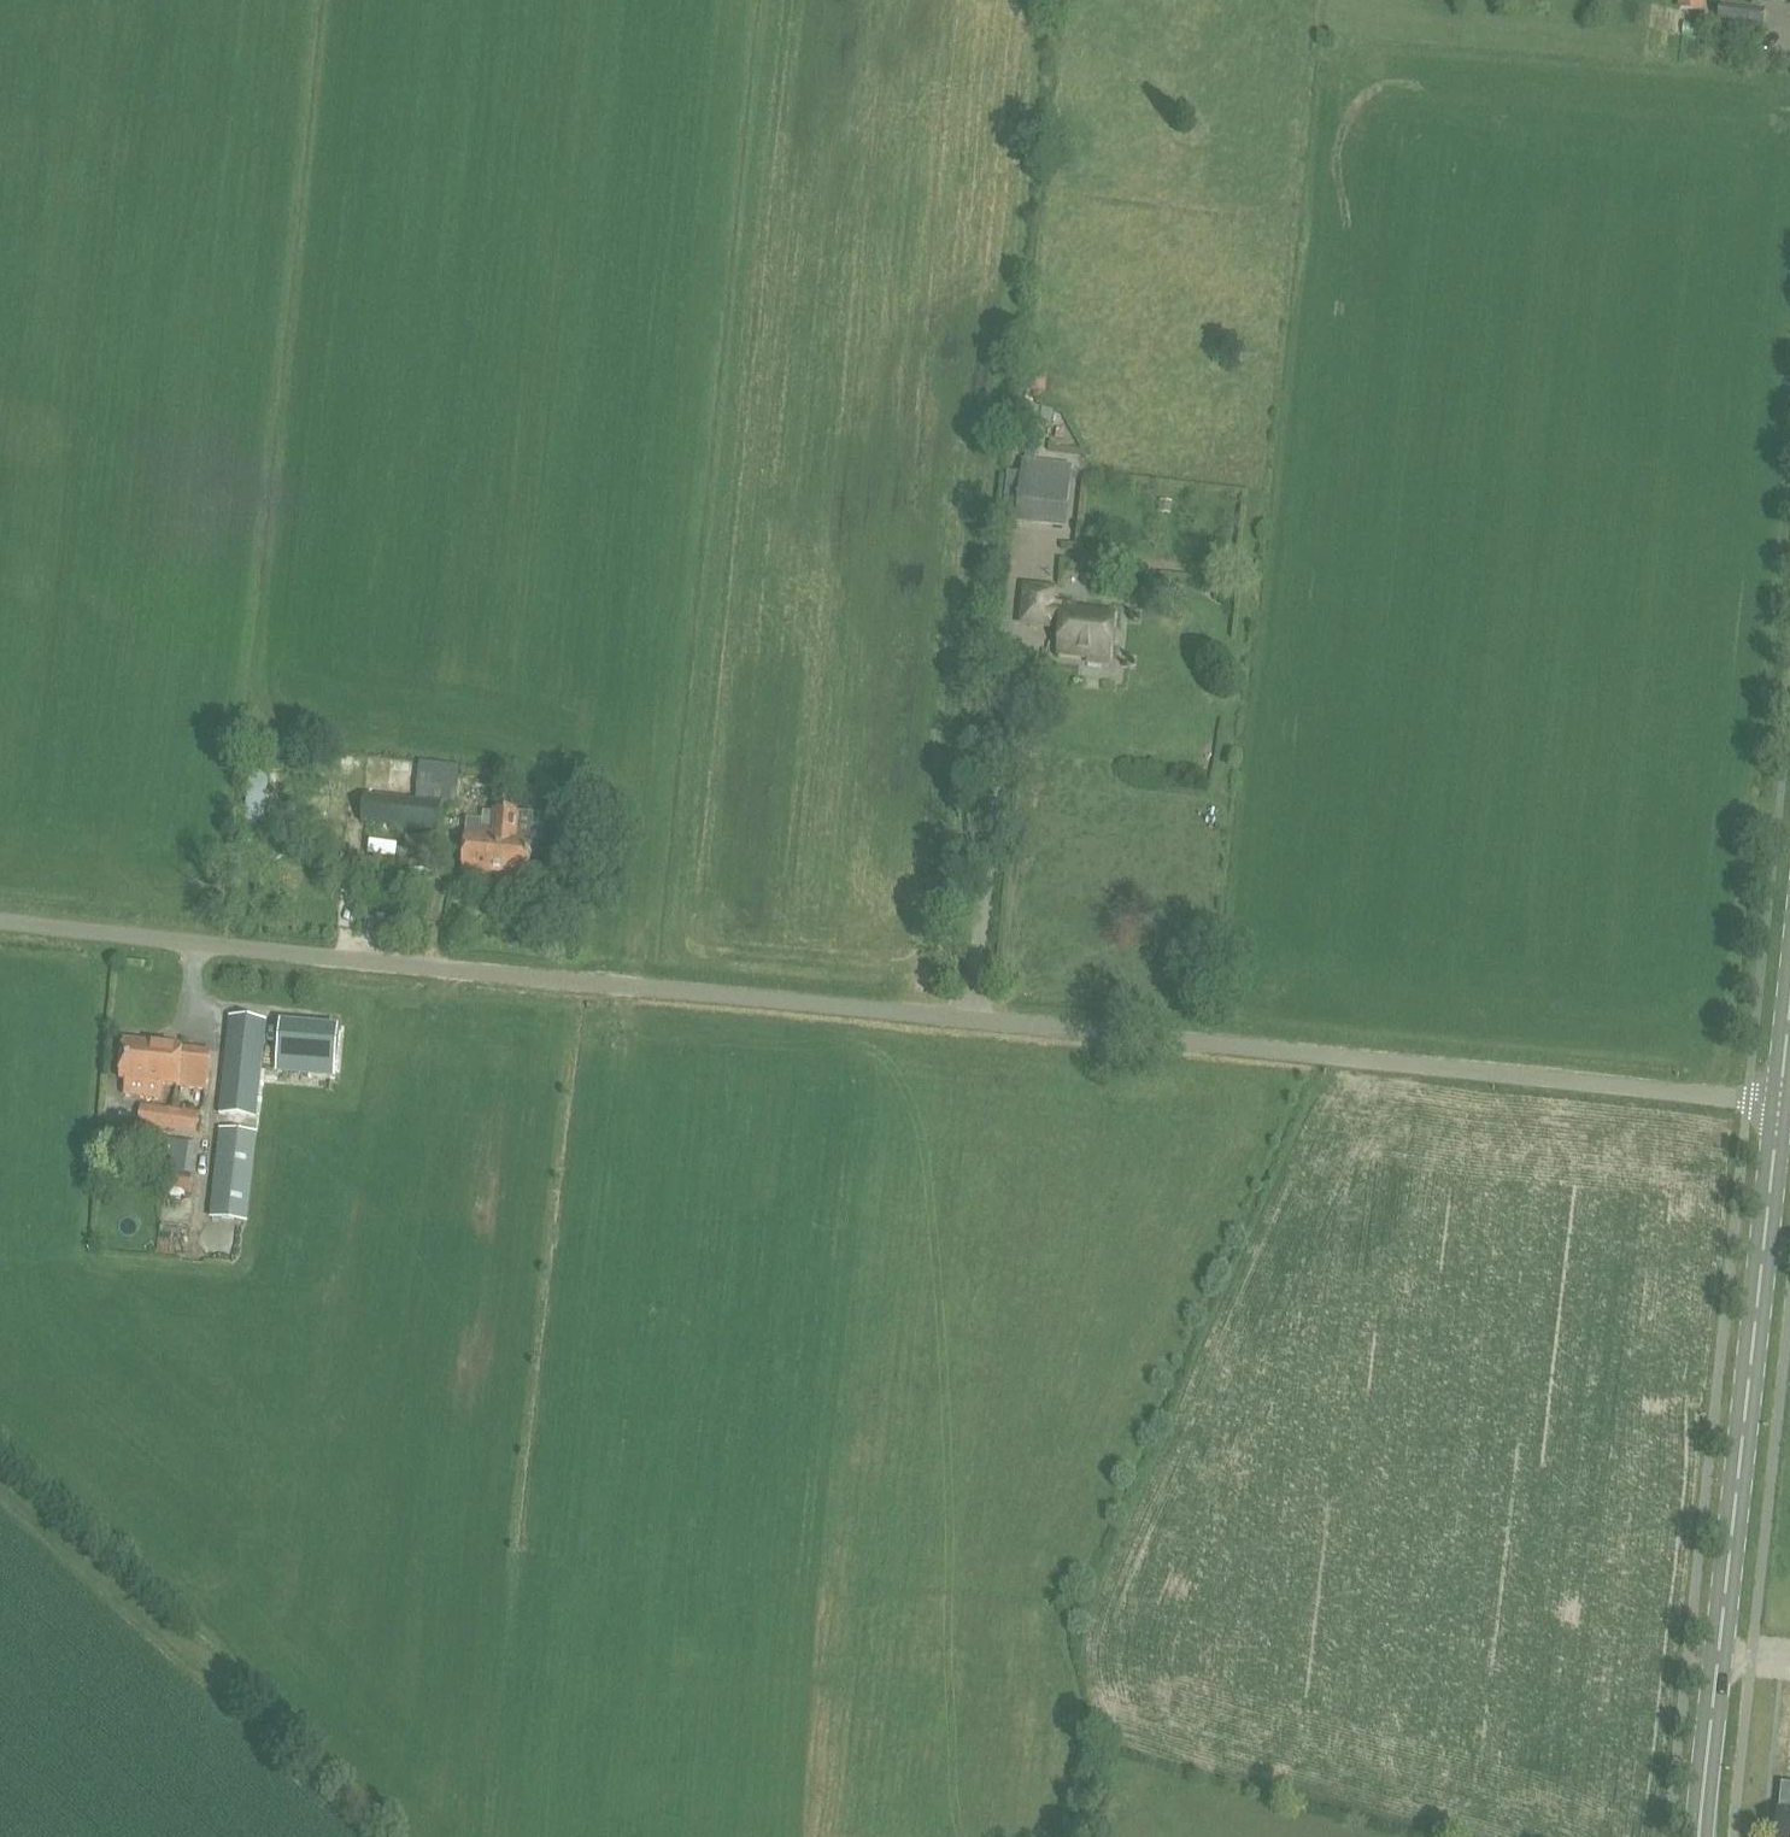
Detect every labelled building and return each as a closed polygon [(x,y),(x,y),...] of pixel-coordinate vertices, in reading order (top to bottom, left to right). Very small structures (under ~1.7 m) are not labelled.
[(1686,8),(1702,9),(1703,0),(1680,0),(1679,7),(1686,8)] [(1766,9),(1721,4),(1718,25),(1763,31),(1766,9)] [(1014,440),(1041,443),(1044,423),(1053,424),(1054,411),(1018,407),(1014,440)] [(1017,523),(1022,473),(1008,471),(1003,521),(1017,523)] [(1022,473),(1017,520),(1065,525),(1070,478),(1022,473)] [(1169,513),(1171,502),(1160,501),(1159,512),(1169,513)] [(1063,623),(1059,654),(1110,660),(1115,614),(1075,609),(1076,607),(1053,604),(1054,590),(1027,587),(1024,618),(1063,623)] [(250,770),(244,825),(263,828),(270,773),(250,770)] [(417,798),(456,802),(458,776),(419,773),(417,798)] [(439,831),(442,804),(365,797),(363,823),(439,831)] [(494,827),(483,826),(483,821),(468,819),(463,872),(530,878),(533,840),(536,813),(521,812),(495,809),(494,827)] [(435,872),(439,840),(407,836),(403,867),(435,872)] [(257,1118),(267,1021),(229,1016),(220,1114),(257,1118)] [(337,1028),(280,1024),(277,1070),(335,1075),(337,1028)] [(183,1048),(183,1047),(125,1041),(121,1081),(127,1081),(126,1097),(162,1100),(163,1085),(178,1086),(178,1087),(208,1090),(212,1051),(183,1048)] [(196,1132),(199,1115),(171,1111),(169,1128),(196,1132)] [(258,1132),(221,1128),(212,1218),(248,1222),(258,1132)] [(190,1190),(193,1175),(168,1172),(166,1186),(190,1190)] [(1784,1786),(1781,1810),(1780,1810),(1777,1836),(1789,1836),(1789,1786),(1784,1786)]
